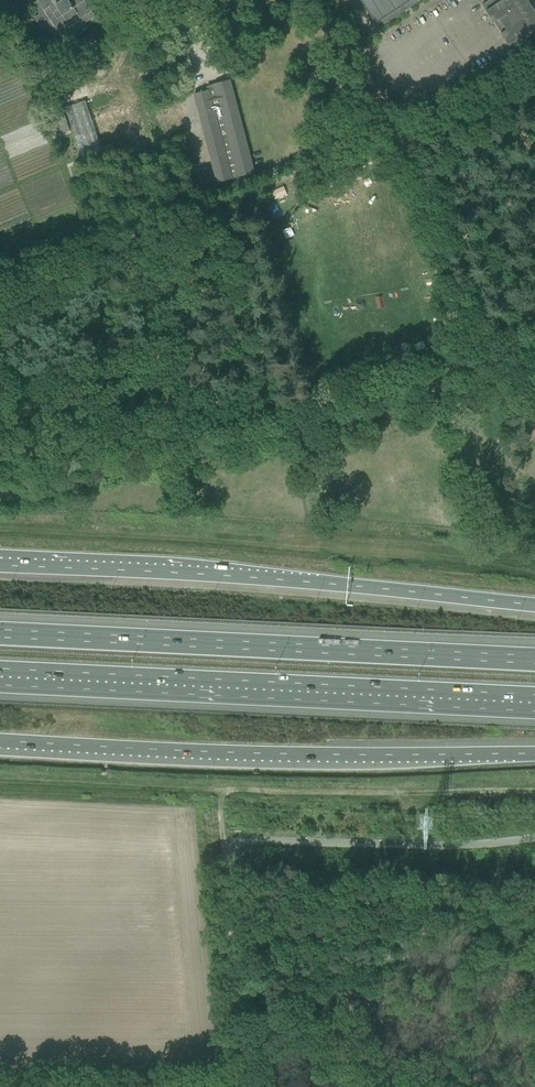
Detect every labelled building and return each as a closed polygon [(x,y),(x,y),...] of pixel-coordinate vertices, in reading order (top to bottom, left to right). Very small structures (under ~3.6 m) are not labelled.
[(38,0),(33,4),(40,14),(34,18),(42,29),(47,25),(54,36),(59,32),(62,38),(73,31),(77,36),(87,28),(84,23),(94,16),(91,11),(96,8),(91,0),(38,0)] [(373,19),(378,16),(384,25),(421,0),(360,0),(373,19)] [(497,2),(496,0),(489,0),(482,5),(493,22),(499,18),(506,29),(500,33),(512,50),(523,42),(520,37),(531,30),(534,35),(534,11),(528,0),(501,0),(497,2)] [(194,93),(217,182),(254,172),(229,80),(214,84),(215,88),(194,93)] [(70,124),(81,158),(102,151),(85,100),(65,107),(70,124)] [(63,102),(52,106),(59,128),(70,124),(65,107),(63,102)]
